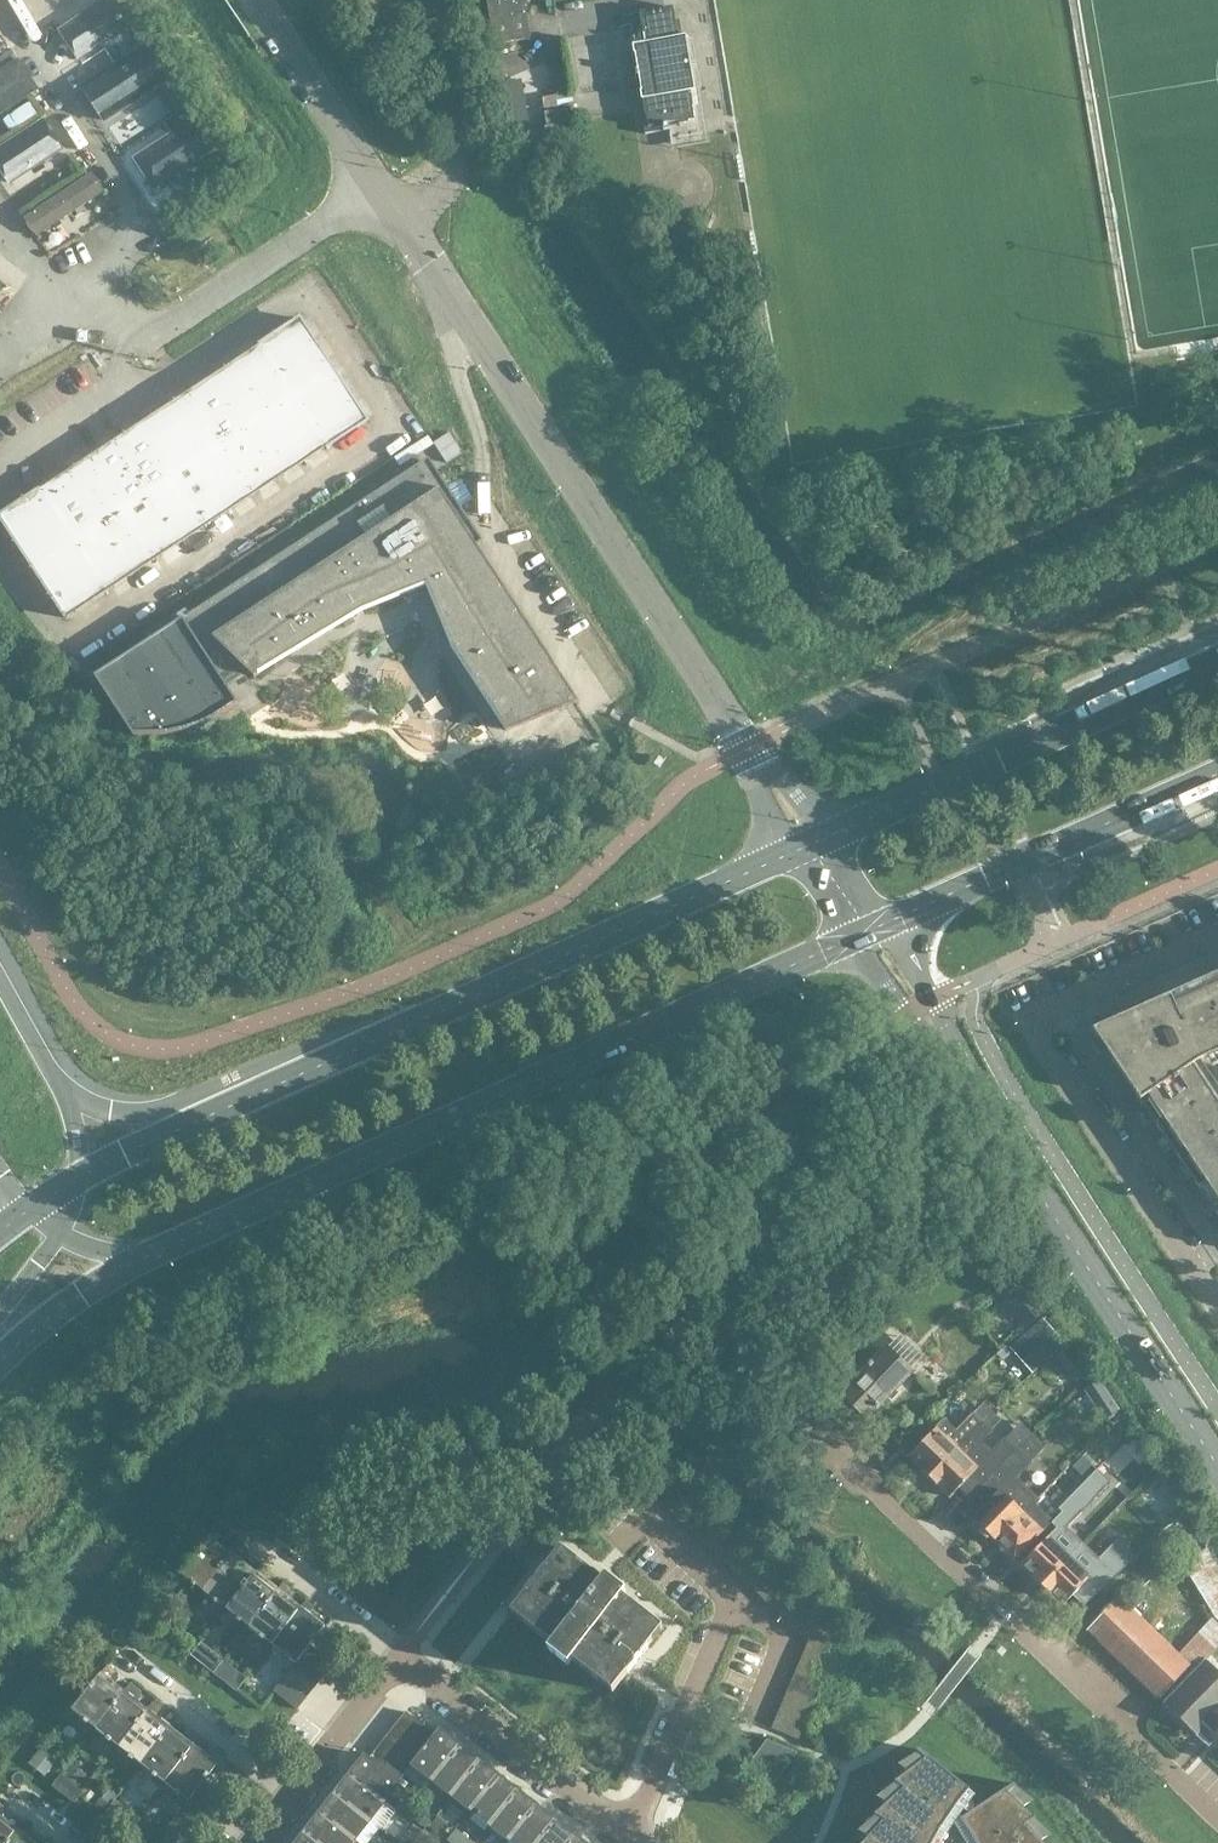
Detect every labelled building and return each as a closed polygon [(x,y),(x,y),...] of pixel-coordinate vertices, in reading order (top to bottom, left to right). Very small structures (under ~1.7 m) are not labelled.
[(134,24),(118,0),(103,0),(60,29),(80,59),(134,24)] [(525,0),(488,0),(494,44),(531,39),(525,0)] [(694,91),(686,38),(689,37),(689,36),(682,37),(680,21),(676,22),(674,7),(664,9),(665,12),(661,13),(661,11),(660,12),(660,14),(655,15),(654,12),(653,13),(654,14),(650,15),(650,11),(640,13),(643,28),(632,30),(634,45),(633,46),(635,54),(636,54),(638,68),(630,69),(632,79),(640,78),(642,91),(641,91),(642,100),(643,100),(646,115),(642,115),(646,134),(670,130),(669,124),(675,123),(675,124),(676,124),(676,123),(679,122),(680,125),(689,124),(689,122),(699,120),(699,119),(695,120),(693,108),(694,107),(691,92),(698,91),(698,90),(694,91)] [(101,114),(166,71),(149,46),(84,89),(101,114)] [(19,57),(0,70),(0,116),(41,88),(19,57)] [(33,101),(4,117),(11,129),(40,113),(33,101)] [(186,109),(185,110),(164,123),(172,134),(134,158),(154,189),(213,150),(186,109)] [(66,149),(45,117),(0,147),(0,167),(11,184),(66,149)] [(37,235),(105,191),(92,172),(24,215),(37,235)] [(273,366),(314,339),(301,319),(260,346),(273,366)] [(287,386),(327,360),(314,339),(273,366),(287,386)] [(293,397),(287,386),(273,366),(260,346),(235,362),(269,413),(293,397)] [(300,407),(341,380),(327,360),(287,386),(293,397),(300,407)] [(269,413),(235,362),(211,378),(245,429),(269,413)] [(245,429),(211,378),(187,394),(220,445),(245,429)] [(313,427),(354,400),(341,380),(300,407),(313,427)] [(220,445),(187,394),(162,410),(196,461),(220,445)] [(327,448),(313,427),(300,407),(293,397),(269,413),(302,464),(327,448)] [(368,421),(354,400),(313,427),(327,448),(368,421)] [(196,461),(162,410),(138,426),(172,477),(196,461)] [(302,464),(269,413),(245,429),(278,480),(302,464)] [(172,477),(138,426),(114,442),(148,493),(172,477)] [(278,480),(245,429),(220,445),(254,496),(278,480)] [(148,493),(114,442),(90,457),(123,509),(148,493)] [(254,496),(220,445),(196,461),(230,512),(254,496)] [(123,509),(90,457),(65,473),(99,525),(123,509)] [(362,610),(427,584),(453,649),(485,698),(484,698),(485,700),(486,700),(506,730),(505,731),(506,733),(580,703),(477,546),(484,541),(429,458),(422,462),(378,491),(378,492),(95,676),(133,735),(144,736),(162,735),(169,735),(176,734),(183,732),(186,731),(193,729),(197,728),(203,725),(210,722),(213,720),(219,717),(239,704),(227,685),(248,671),(254,677),(259,675),(258,674),(362,610)] [(230,512),(196,461),(172,477),(205,528),(230,512)] [(99,525),(65,473),(41,489),(54,510),(68,530),(75,541),(99,525)] [(205,528),(172,477),(148,493),(181,544),(205,528)] [(54,510),(41,489),(0,516),(14,537),(54,510)] [(181,544),(148,493),(123,509),(157,559),(181,544)] [(157,559),(123,509),(99,525),(132,575),(157,559)] [(68,530),(54,510),(14,537),(27,557),(68,530)] [(132,575),(99,525),(75,541),(81,551),(95,571),(108,591),(132,575)] [(81,551),(75,541),(68,530),(27,557),(40,577),(81,551)] [(95,571),(81,551),(40,577),(54,598),(95,571)] [(108,591),(95,571),(54,598),(67,618),(108,591)] [(1200,1061),(1217,1053),(1217,974),(1158,1001),(1162,1009),(1132,1023),(1128,1016),(1129,1015),(1129,1014),(1093,1030),(1217,1217),(1217,1087),(1200,1061)] [(1046,1309),(1022,1278),(1013,1286),(1038,1315),(1046,1309)] [(1033,1372),(1067,1342),(1048,1313),(1039,1319),(1040,1321),(1011,1348),(1033,1372)] [(867,1418),(912,1372),(897,1359),(887,1349),(843,1394),(867,1418)] [(1118,1416),(1105,1400),(1094,1409),(1108,1426),(1118,1416)] [(929,1477),(982,1422),(973,1413),(948,1440),(936,1428),(908,1457),(929,1477)] [(978,1469),(966,1457),(991,1431),(982,1422),(929,1477),(950,1497),(978,1469)] [(983,1505),(1034,1453),(1017,1436),(965,1488),(983,1505)] [(1120,1597),(1088,1630),(1159,1699),(1162,1695),(1166,1700),(1207,1660),(1217,1648),(1217,1564),(1188,1513),(1185,1515),(1162,1476),(1139,1490),(1140,1491),(1127,1499),(1135,1512),(1147,1505),(1214,1616),(1179,1653),(1120,1597)] [(997,1542),(1024,1513),(1013,1501),(1019,1494),(1009,1485),(974,1520),(982,1528),(979,1531),(988,1539),(990,1536),(997,1542)] [(1052,1523),(1062,1512),(1055,1505),(1045,1516),(1052,1523)] [(1016,1560),(1044,1531),(1024,1513),(997,1542),(1016,1560)] [(1078,1549),(1083,1543),(1099,1527),(1092,1520),(1071,1541),(1078,1549)] [(233,1554),(233,1553),(218,1542),(223,1535),(215,1528),(209,1535),(181,1572),(193,1582),(192,1584),(195,1587),(197,1585),(204,1591),(233,1554)] [(1042,1586),(1070,1557),(1078,1549),(1071,1541),(1062,1550),(1049,1537),(1021,1565),(1042,1586)] [(1111,1582),(1105,1576),(1111,1570),(1083,1543),(1078,1549),(1070,1557),(1042,1586),(1063,1606),(1071,1598),(1083,1610),(1111,1582)] [(227,1609),(256,1572),(256,1571),(241,1560),(246,1553),(238,1546),(233,1553),(233,1554),(204,1591),(216,1600),(215,1602),(218,1605),(220,1603),(227,1609)] [(662,1628),(651,1620),(622,1597),(625,1592),(606,1577),(602,1582),(562,1550),(512,1613),(546,1639),(543,1643),(550,1648),(549,1650),(569,1665),(572,1660),(613,1692),(662,1628)] [(250,1627),(279,1590),(279,1589),(264,1578),(269,1571),(261,1564),(256,1571),(256,1572),(227,1609),(238,1618),(237,1619),(241,1622),(242,1621),(250,1627)] [(273,1645),(302,1608),(302,1607),(287,1596),(292,1589),(284,1582),(279,1589),(279,1590),(250,1627),(261,1635),(260,1637),(264,1640),(265,1638),(273,1645)] [(311,1645),(326,1626),(310,1614),(316,1607),(307,1600),(302,1607),(302,1608),(273,1645),(284,1653),(282,1655),(286,1658),(288,1656),(296,1663),(297,1663),(302,1657),(311,1645)] [(804,1637),(824,1616),(813,1606),(793,1627),(804,1637)] [(844,1634),(824,1616),(804,1637),(809,1642),(844,1634)] [(833,1660),(844,1634),(809,1642),(806,1648),(833,1660)] [(334,1663),(311,1645),(302,1657),(325,1675),(334,1663)] [(827,1673),(833,1660),(806,1648),(801,1661),(827,1673)] [(325,1675),(302,1657),(297,1663),(296,1663),(292,1668),(316,1686),(325,1675)] [(1207,1660),(1166,1700),(1163,1703),(1209,1747),(1216,1740),(1217,1742),(1217,1671),(1207,1660)] [(822,1686),(827,1673),(801,1661),(795,1675),(822,1686)] [(97,1728),(126,1691),(125,1691),(111,1679),(116,1672),(108,1666),(103,1673),(102,1672),(73,1710),(86,1720),(84,1721),(88,1724),(89,1723),(97,1728)] [(316,1686),(292,1668),(283,1679),(307,1698),(316,1686)] [(816,1699),(822,1686),(795,1675),(789,1688),(816,1699)] [(307,1698),(283,1679),(274,1691),(298,1710),(307,1698)] [(120,1746),(149,1709),(148,1709),(134,1697),(139,1690),(131,1684),(125,1691),(126,1691),(97,1728),(109,1738),(107,1739),(111,1742),(112,1741),(120,1746)] [(810,1713),(816,1699),(789,1688),(784,1701),(810,1713)] [(805,1726),(810,1713),(784,1701),(778,1715),(805,1726)] [(143,1764),(172,1727),(171,1727),(157,1715),(162,1708),(154,1702),(148,1709),(149,1709),(120,1746),(132,1756),(130,1757),(134,1760),(135,1759),(143,1764)] [(436,1735),(410,1715),(400,1727),(426,1747),(436,1735)] [(799,1740),(805,1726),(778,1715),(772,1728),(799,1740)] [(166,1782),(195,1745),(194,1745),(179,1733),(185,1726),(177,1720),(171,1727),(172,1727),(143,1764),(155,1774),(153,1775),(157,1778),(158,1777),(166,1782)] [(426,1747),(400,1727),(391,1738),(417,1759),(426,1747)] [(432,1780),(460,1745),(440,1729),(436,1735),(426,1747),(417,1759),(413,1765),(432,1780)] [(189,1801),(194,1794),(203,1782),(218,1763),(202,1751),(208,1744),(200,1738),(194,1745),(195,1745),(166,1782),(177,1792),(176,1793),(180,1796),(181,1795),(189,1801)] [(417,1759),(391,1738),(382,1750),(408,1771),(413,1765),(417,1759)] [(784,1772),(798,1753),(767,1740),(758,1752),(784,1772)] [(451,1795),(479,1760),(460,1745),(432,1780),(451,1795)] [(33,1763),(49,1773),(58,1758),(42,1748),(33,1763)] [(408,1771),(382,1750),(373,1761),(400,1782),(408,1771)] [(59,1778),(75,1791),(96,1765),(80,1751),(59,1778)] [(784,1772),(758,1752),(749,1764),(775,1784),(784,1772)] [(400,1782),(373,1761),(365,1755),(350,1775),(385,1802),(400,1783),(399,1782),(400,1782)] [(937,1835),(941,1828),(955,1808),(960,1802),(970,1789),(969,1789),(968,1789),(929,1757),(897,1781),(896,1781),(895,1783),(904,1789),(877,1813),(876,1813),(875,1815),(885,1821),(864,1842),(933,1842),(937,1835)] [(470,1810),(498,1775),(479,1760),(451,1795),(470,1810)] [(385,1802),(350,1775),(335,1794),(370,1821),(385,1802)] [(490,1825),(517,1790),(498,1775),(470,1810),(490,1825)] [(227,1801),(203,1782),(194,1794),(218,1812),(227,1801)] [(509,1840),(536,1804),(517,1790),(490,1825),(509,1840)] [(1026,1824),(1036,1819),(1035,1817),(1034,1817),(1005,1790),(971,1812),(961,1819),(968,1829),(973,1838),(976,1842),(1043,1842),(1026,1824)] [(218,1812),(194,1794),(189,1801),(185,1806),(208,1824),(218,1812)] [(370,1821),(335,1794),(320,1813),(355,1840),(370,1821)] [(18,1828),(3,1817),(9,1810),(0,1803),(0,1804),(0,1842),(7,1842),(18,1828)] [(556,1819),(536,1804),(509,1840),(513,1842),(537,1842),(556,1819)] [(208,1824),(185,1806),(176,1817),(199,1836),(208,1824)] [(320,1813),(305,1832),(319,1842),(353,1842),(355,1840),(320,1813)] [(176,1817),(167,1829),(185,1842),(194,1842),(199,1836),(176,1817)] [(575,1834),(556,1819),(537,1842),(568,1842),(575,1834)] [(26,1835),(31,1828),(23,1821),(18,1828),(7,1842),(37,1842),(26,1835)] [(305,1832),(296,1842),(319,1842),(305,1832)] [(575,1834),(568,1842),(586,1842),(575,1834)]
